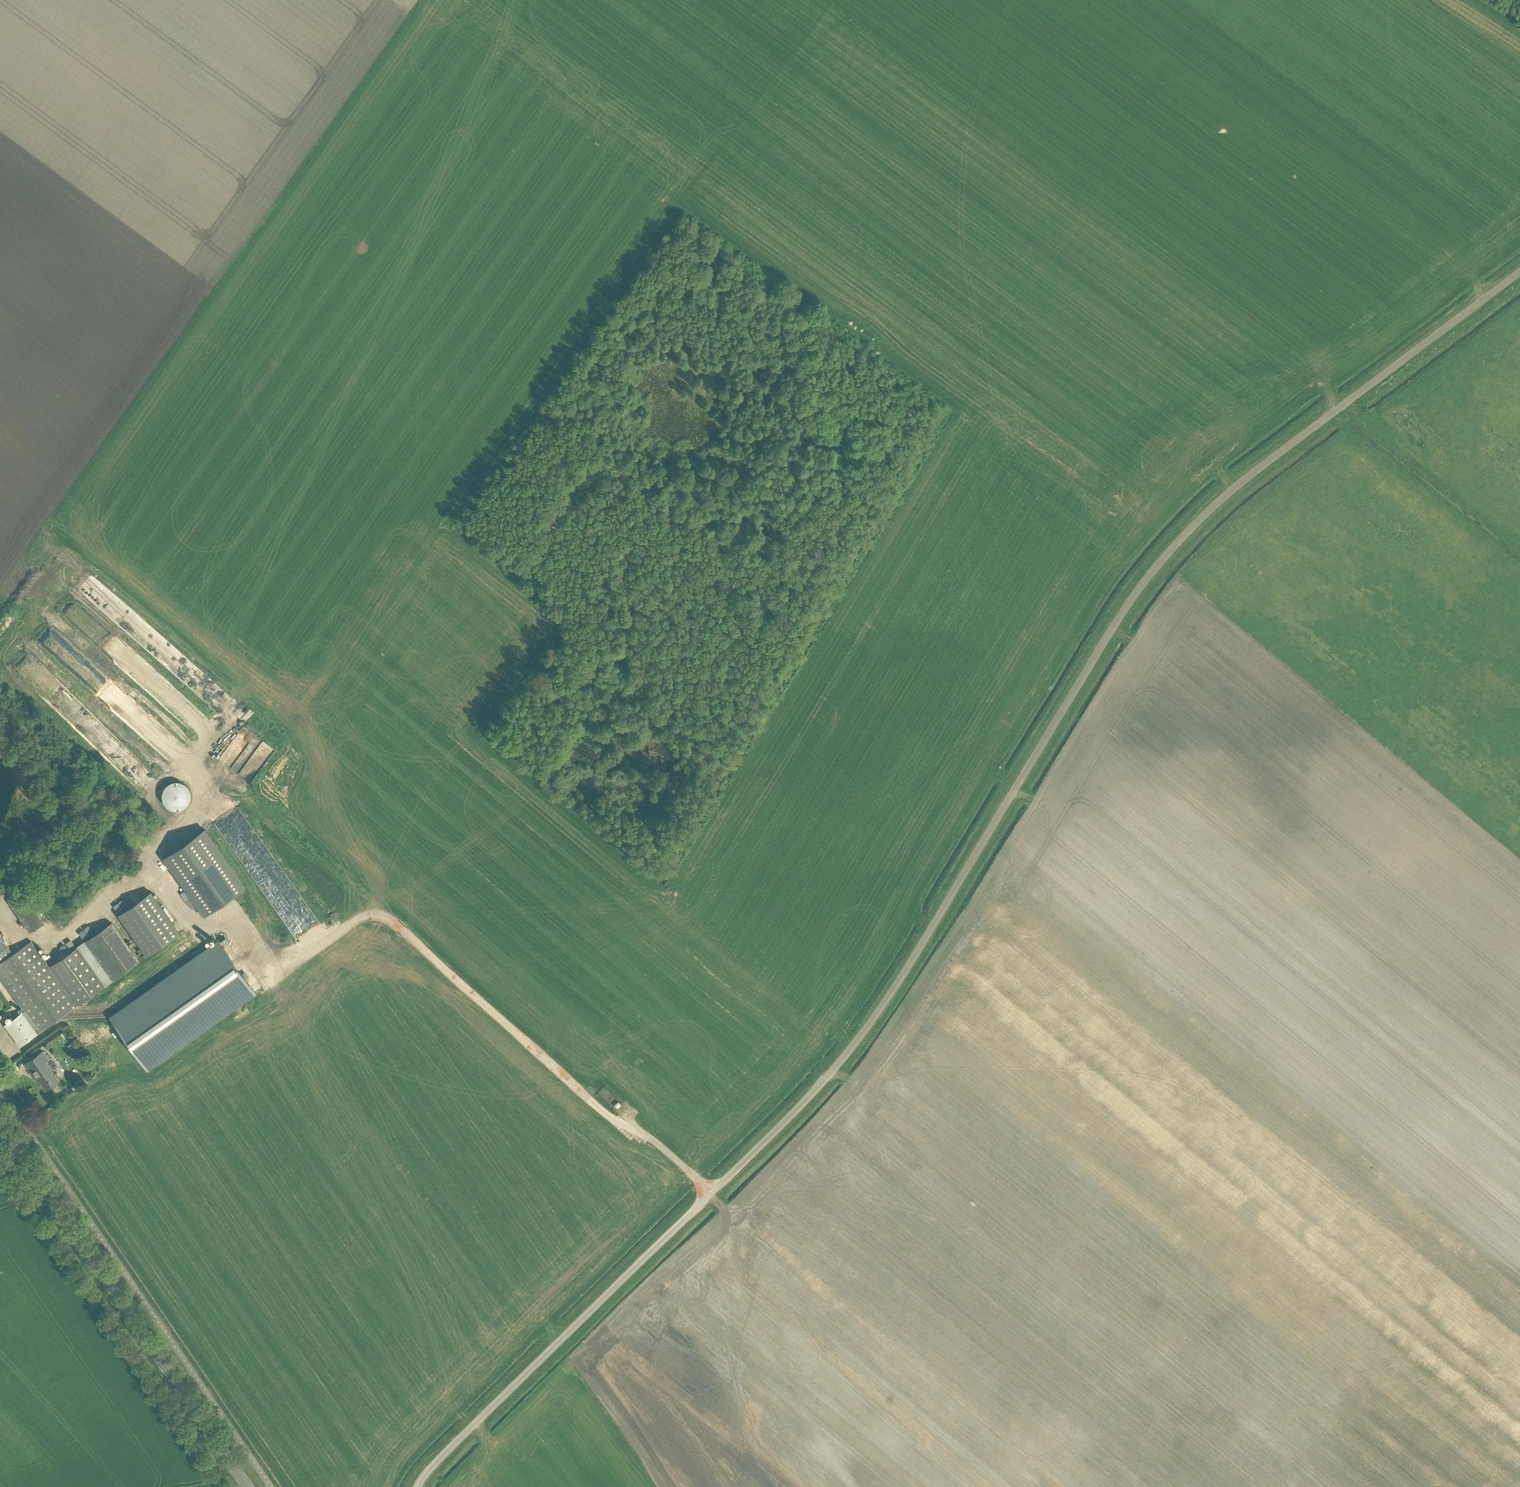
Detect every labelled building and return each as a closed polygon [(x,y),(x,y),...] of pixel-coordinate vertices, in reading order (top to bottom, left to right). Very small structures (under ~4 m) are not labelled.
[(162,792),(162,795),(162,797),(163,800),(164,802),(166,805),(169,807),(171,808),(174,809),(176,809),(179,809),(181,808),(184,807),(186,805),(188,803),(190,800),(190,797),(190,795),(190,792),(190,790),(189,788),(186,785),(184,783),(182,782),(180,781),(176,781),(172,781),(170,782),(168,783),(166,785),(164,787),(163,789),(162,792)] [(163,857),(204,915),(246,886),(205,828),(163,857)] [(9,902),(29,932),(44,921),(31,901),(29,902),(23,893),(9,902)] [(121,916),(148,954),(177,932),(150,896),(121,916)] [(112,921),(85,941),(112,979),(139,960),(112,921)] [(10,946),(0,931),(0,954),(10,946)] [(24,1009),(4,1023),(19,1043),(75,1004),(104,984),(77,946),(49,966),(31,940),(0,962),(0,975),(24,1009)] [(112,1018),(147,1068),(253,992),(217,942),(112,1018)] [(32,1055),(24,1061),(30,1069),(31,1069),(35,1074),(37,1073),(46,1086),(58,1077),(63,1073),(59,1067),(54,1070),(45,1058),(48,1057),(42,1048),(32,1055)] [(626,1138),(639,1148),(644,1141),(631,1131),(626,1138)]
